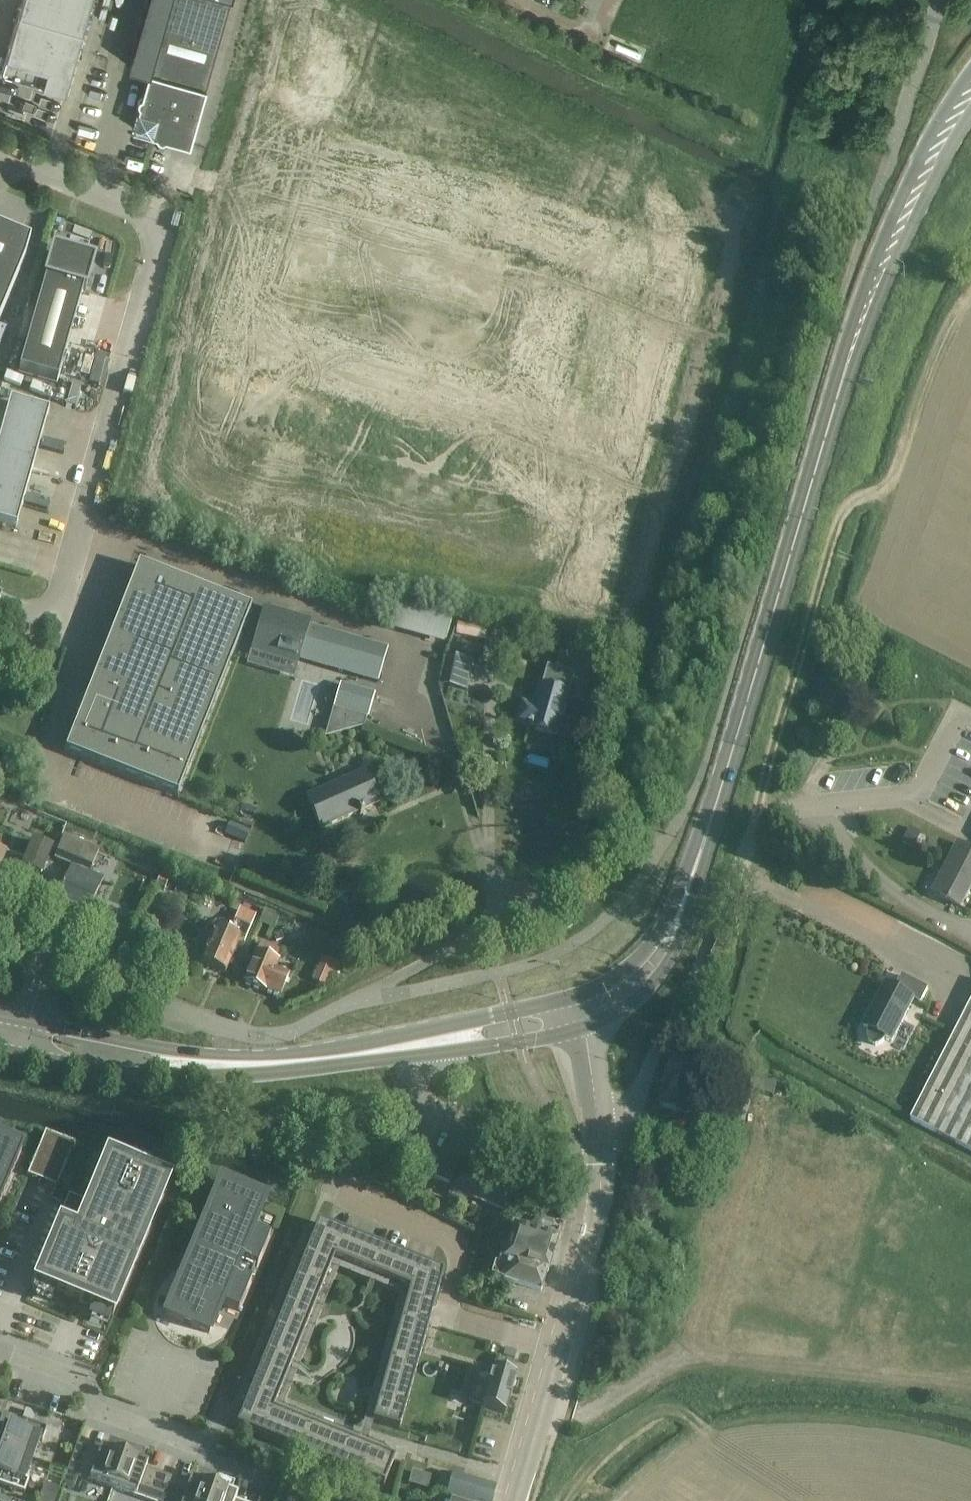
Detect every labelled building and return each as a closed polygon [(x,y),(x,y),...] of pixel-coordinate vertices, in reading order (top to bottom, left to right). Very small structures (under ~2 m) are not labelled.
[(65,90),(92,0),(24,0),(8,53),(3,72),(44,84),(65,90)] [(125,63),(124,68),(148,75),(139,106),(132,128),(154,135),(189,145),(204,91),(230,0),(143,0),(125,63)] [(28,244),(0,232),(0,312),(28,244)] [(43,281),(17,373),(56,384),(82,292),(84,293),(92,264),(52,252),(43,281)] [(0,432),(0,524),(15,528),(33,465),(47,413),(8,402),(0,432)] [(64,752),(176,796),(249,610),(137,566),(64,752)] [(453,615),(400,603),(393,631),(446,643),(453,615)] [(293,676),(298,661),(308,626),(309,622),(263,608),(251,647),(247,662),(293,676)] [(464,623),(461,637),(484,642),(487,628),(464,623)] [(308,626),(298,661),(377,683),(387,649),(308,626)] [(448,657),(441,687),(467,693),(473,663),(448,657)] [(532,706),(523,703),(517,725),(526,727),(526,729),(559,738),(565,718),(585,723),(591,703),(571,697),(572,690),(576,678),(543,668),(539,681),(532,706)] [(368,718),(375,693),(341,683),(340,684),(332,682),(326,705),(333,707),(368,718)] [(377,804),(363,773),(306,798),(320,829),(377,804)] [(908,828),(901,843),(914,850),(921,835),(908,828)] [(43,846),(32,841),(21,868),(39,876),(55,839),(48,835),(43,846)] [(98,851),(63,836),(53,860),(69,867),(55,903),(87,916),(103,879),(89,873),(98,851)] [(929,894),(961,910),(970,890),(970,850),(956,843),(929,894)] [(161,871),(155,887),(164,891),(170,875),(161,871)] [(242,946),(249,931),(255,916),(240,910),(233,924),(232,924),(230,930),(217,924),(215,929),(214,928),(199,964),(224,974),(237,944),(242,946)] [(263,912),(258,925),(259,925),(268,929),(269,929),(274,916),(263,912)] [(279,952),(260,943),(242,982),(265,992),(265,991),(279,997),(289,977),(275,970),(278,962),(275,961),(279,952)] [(312,982),(322,987),(328,989),(338,966),(322,959),(312,982)] [(882,1043),(884,1040),(891,1044),(915,1000),(920,1002),(927,989),(901,975),(894,989),(884,984),(861,1028),(867,1031),(866,1034),(865,1038),(866,1045),(873,1048),(877,1047),(880,1046),(882,1043)] [(752,1094),(773,1100),(776,1087),(755,1082),(752,1094)] [(43,1134),(26,1175),(54,1187),(72,1144),(54,1137),(44,1132),(43,1134)] [(397,1142),(395,1147),(390,1160),(399,1164),(398,1167),(418,1175),(413,1187),(427,1193),(432,1181),(448,1187),(457,1166),(397,1142)] [(19,1154),(20,1153),(0,1145),(0,1201),(19,1154)] [(111,1317),(133,1266),(167,1184),(105,1159),(83,1212),(73,1208),(73,1210),(88,1216),(83,1227),(78,1225),(75,1233),(58,1226),(33,1285),(111,1317)] [(465,1169),(461,1181),(455,1178),(447,1197),(464,1204),(467,1197),(505,1213),(514,1190),(465,1169)] [(268,1238),(251,1230),(263,1201),(219,1183),(198,1234),(215,1241),(202,1272),(185,1265),(164,1316),(208,1335),(220,1306),(237,1313),(250,1282),(248,1282),(254,1267),(256,1268),(268,1238)] [(251,1390),(236,1425),(382,1484),(392,1460),(323,1433),(271,1413),(276,1400),(303,1331),(331,1259),(359,1269),(399,1286),(409,1290),(404,1305),(371,1423),(398,1431),(431,1313),(442,1273),(410,1260),(401,1256),(317,1223),(284,1306),(251,1390)] [(490,1277),(540,1292),(545,1275),(546,1275),(556,1242),(510,1228),(504,1249),(501,1248),(495,1267),(493,1266),(490,1277)] [(515,1375),(479,1365),(467,1405),(504,1416),(515,1375)] [(0,1433),(0,1450),(31,1461),(38,1441),(41,1442),(45,1430),(3,1415),(3,1414),(2,1414),(0,1419),(0,1429),(1,1429),(0,1433)] [(76,1477),(111,1489),(124,1453),(109,1448),(108,1451),(99,1448),(98,1453),(75,1446),(62,1484),(72,1488),(76,1477)] [(31,1461),(0,1450),(0,1486),(23,1494),(27,1482),(24,1481),(31,1461)] [(111,1489),(145,1500),(157,1500),(166,1477),(144,1470),(146,1465),(137,1462),(138,1458),(124,1453),(111,1489)] [(410,1472),(407,1485),(409,1485),(426,1490),(430,1477),(410,1472)] [(434,1492),(467,1500),(491,1500),(494,1487),(452,1476),(452,1477),(439,1473),(434,1492)] [(157,1500),(208,1500),(214,1484),(199,1479),(198,1483),(189,1480),(187,1485),(166,1477),(157,1500)] [(208,1500),(234,1500),(236,1496),(227,1493),(228,1489),(214,1484),(208,1500)]
